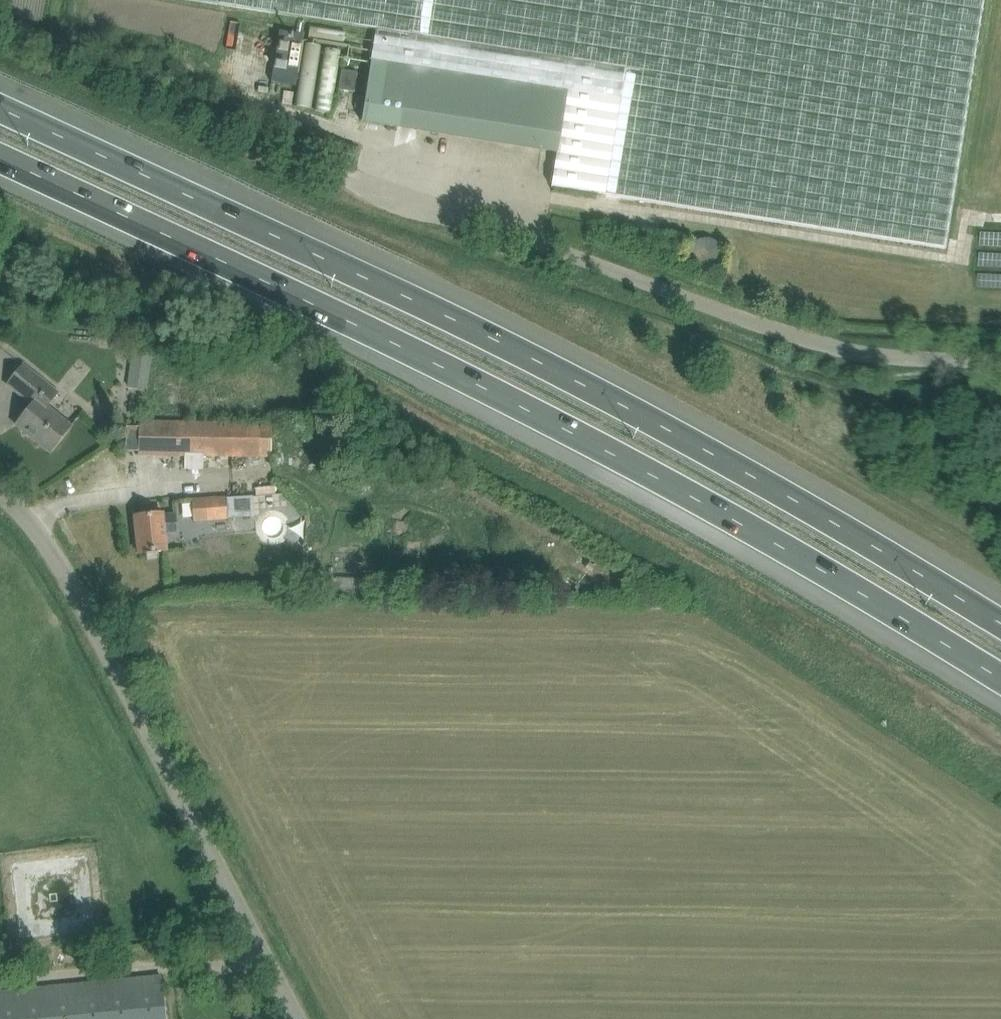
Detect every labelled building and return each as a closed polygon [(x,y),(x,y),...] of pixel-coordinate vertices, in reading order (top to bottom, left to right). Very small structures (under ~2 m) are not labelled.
[(375,29),(361,121),(558,152),(552,187),(945,248),(952,207),(952,202),(984,0),(191,0),(375,29)] [(271,81),(295,85),(303,34),(279,30),(271,81)] [(341,69),(338,89),(354,92),(357,72),(341,69)] [(685,254),(686,256),(686,259),(687,260),(687,262),(689,265),(691,268),(693,269),(694,270),(696,271),(699,272),(701,272),(705,272),(708,272),(710,271),(712,270),(713,270),(715,268),(717,266),(718,265),(719,263),(720,261),(721,259),(721,257),(721,254),(721,252),(721,250),(720,248),(720,247),(719,245),(718,244),(716,241),(714,240),(713,239),(710,237),(708,237),(706,236),(705,236),(702,236),(699,237),(697,237),(695,238),(694,239),(692,241),(690,243),(688,245),(687,248),(686,249),(686,251),(686,252),(685,254)] [(126,385),(146,388),(151,351),(131,348),(126,385)] [(7,383),(32,403),(15,424),(50,452),(70,426),(46,407),(57,393),(22,365),(7,383)] [(138,453),(271,456),(271,423),(151,421),(151,426),(139,426),(138,453)] [(226,517),(251,515),(250,495),(225,497),(225,495),(191,497),(193,521),(226,519),(226,517)] [(164,534),(177,533),(175,513),(162,514),(162,513),(134,516),(138,553),(166,550),(164,534)] [(310,570),(308,582),(319,584),(321,572),(310,570)] [(323,576),(321,588),(335,590),(336,578),(323,576)] [(378,578),(363,579),(365,594),(379,593),(378,578)] [(160,975),(0,991),(0,1018),(165,1018),(160,975)]
